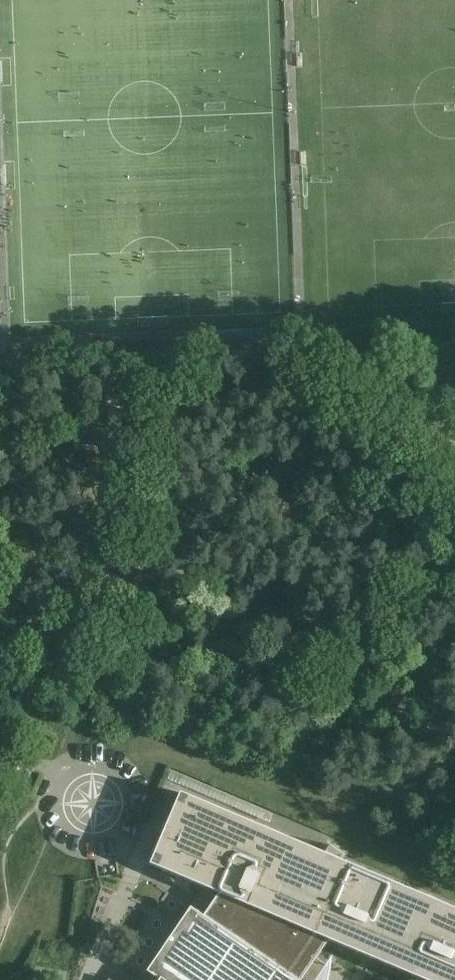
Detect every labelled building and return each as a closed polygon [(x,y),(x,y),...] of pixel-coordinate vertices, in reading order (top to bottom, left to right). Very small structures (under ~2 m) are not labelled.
[(179,792),(148,863),(218,893),(202,915),(190,906),(146,970),(158,979),(315,979),(326,964),(316,957),(328,939),(423,979),(454,979),(454,909),(341,861),(345,855),(329,844),(323,853),(179,792)]
